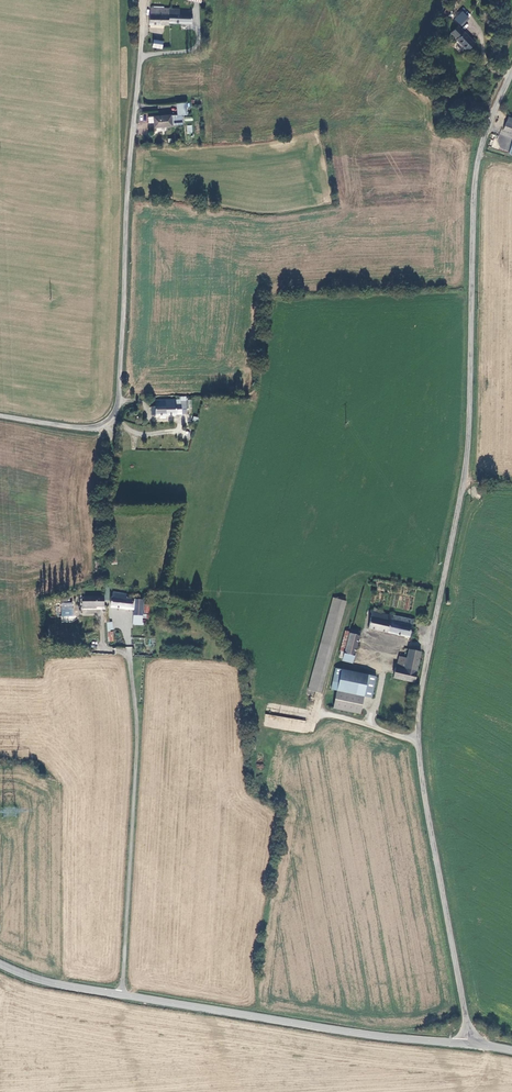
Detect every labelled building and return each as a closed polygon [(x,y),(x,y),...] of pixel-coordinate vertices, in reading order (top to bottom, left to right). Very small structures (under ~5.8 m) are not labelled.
[(444,13),(449,16),(455,4),(449,1),(444,13)] [(166,8),(149,8),(148,24),(165,24),(165,22),(166,13),(166,9),(166,8)] [(166,13),(165,22),(189,22),(189,13),(176,13),(172,13),(173,8),(166,8),(166,9),(166,13)] [(462,10),(454,19),(462,26),(470,17),(462,10)] [(459,26),(452,34),(455,37),(454,38),(465,49),(467,51),(476,42),(473,40),(459,26)] [(152,46),(162,48),(162,41),(153,39),(152,46)] [(178,116),(183,116),(183,115),(188,115),(187,104),(178,104),(178,116)] [(155,123),(155,127),(184,126),(183,116),(178,116),(172,116),(172,115),(149,117),(150,123),(155,123)] [(177,401),(157,401),(156,408),(152,408),(152,415),(157,415),(157,417),(188,416),(188,399),(183,399),(183,405),(177,405),(177,401)] [(143,611),(144,607),(144,601),(136,601),(136,599),(128,599),(128,595),(116,593),(115,596),(114,596),(113,606),(127,607),(127,609),(135,609),(135,620),(143,620),(143,615),(143,611)] [(349,600),(337,596),(308,688),(321,692),(349,600)] [(71,605),(70,599),(68,598),(68,600),(63,600),(63,612),(67,612),(67,619),(74,618),(74,605),(71,605)] [(97,608),(105,608),(106,599),(83,599),(83,610),(95,610),(95,608),(97,608)] [(368,628),(409,638),(413,621),(372,611),(368,628)] [(351,632),(346,631),(341,651),(342,651),(340,658),(345,659),(344,661),(354,664),(362,632),(352,629),(351,632)] [(418,652),(408,649),(406,658),(403,669),(395,667),(394,666),(392,677),(411,682),(418,652)] [(403,669),(406,658),(398,656),(395,667),(403,669)] [(377,677),(337,667),(332,688),(338,689),(334,707),(360,713),(364,695),(372,697),(377,677)] [(265,714),(263,725),(286,729),(288,718),(265,714)]
